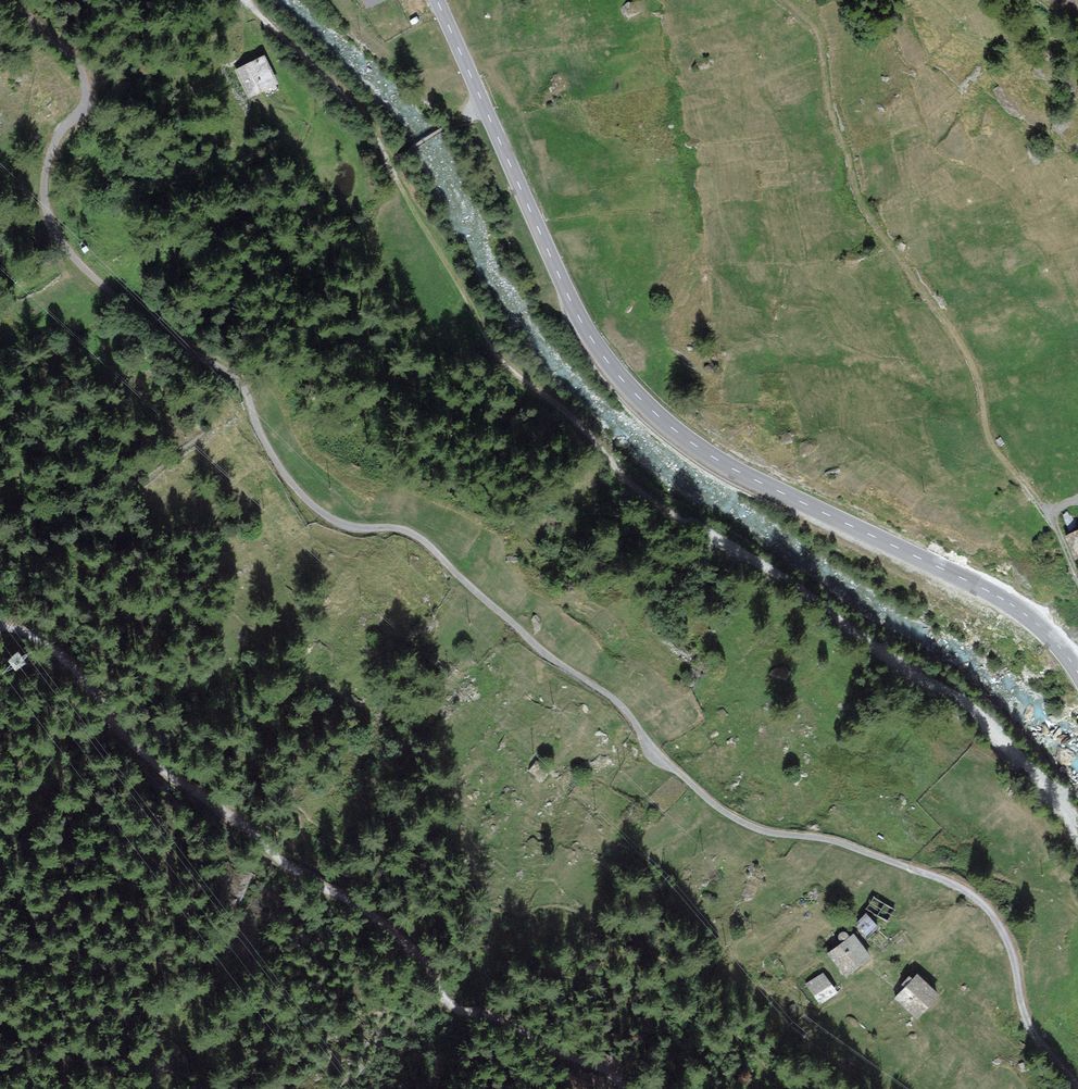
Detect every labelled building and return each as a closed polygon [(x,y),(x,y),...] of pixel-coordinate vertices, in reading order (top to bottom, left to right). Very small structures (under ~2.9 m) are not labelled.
[(367,10),(390,0),(363,0),(367,10)] [(277,83),(264,55),(235,69),(249,97),(277,83)] [(1066,535),(1077,561),(1077,560),(1077,529),(1066,535)] [(868,915),(856,926),(868,940),(880,930),(868,915)] [(855,937),(828,955),(846,980),(873,962),(855,937)] [(824,973),(805,985),(820,1008),(838,996),(824,973)] [(920,977),(895,1002),(917,1024),(942,999),(920,977)]
